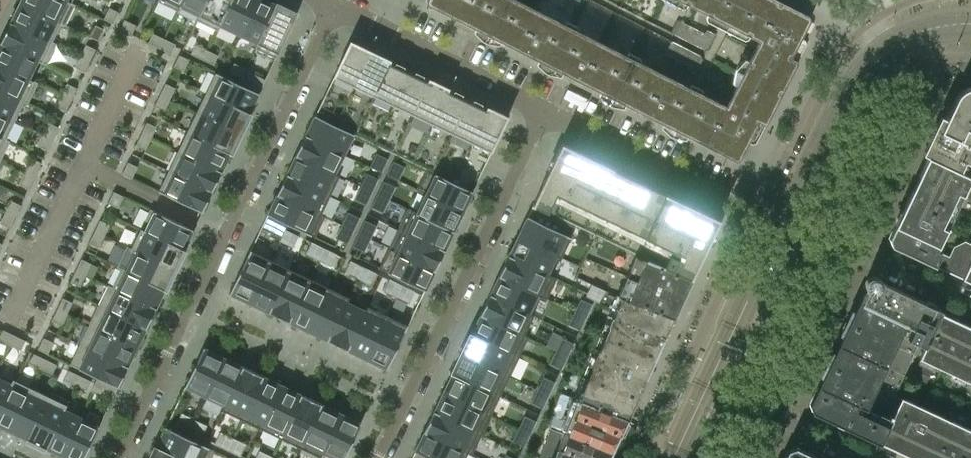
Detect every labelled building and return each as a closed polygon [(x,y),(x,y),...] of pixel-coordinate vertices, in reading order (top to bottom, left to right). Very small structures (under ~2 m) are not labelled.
[(71,2),(67,0),(21,0),(19,4),(61,23),(65,25),(75,4),(71,2)] [(184,0),(158,0),(157,1),(178,11),(180,7),(184,0)] [(205,0),(184,0),(180,7),(198,15),(205,0)] [(231,0),(205,0),(198,15),(196,20),(217,30),(219,25),(231,0)] [(254,0),(231,0),(219,25),(238,34),(254,0)] [(276,4),(268,0),(254,0),(238,34),(257,43),(276,4)] [(478,0),(426,0),(427,4),(466,24),(478,0)] [(564,24),(518,0),(478,0),(466,24),(550,66),(570,27),(564,24)] [(716,0),(679,0),(708,15),(716,0)] [(767,0),(716,0),(708,15),(749,35),(767,0)] [(791,57),(801,37),(810,19),(809,16),(778,0),(758,40),(742,73),(781,93),(798,61),(791,57)] [(778,0),(767,0),(749,35),(758,40),(778,0)] [(52,41),(61,23),(19,4),(10,22),(52,41)] [(276,57),(297,14),(276,4),(257,43),(254,47),(276,57)] [(113,23),(118,12),(109,7),(103,19),(113,23)] [(131,34),(136,25),(124,19),(119,29),(131,34)] [(707,48),(714,34),(706,29),(704,33),(681,21),(674,34),(704,49),(707,48)] [(56,43),(52,41),(10,22),(0,42),(38,60),(46,64),(56,43)] [(99,41),(105,29),(95,24),(89,36),(99,41)] [(612,98),(632,58),(570,27),(550,66),(612,98)] [(160,48),(164,39),(152,33),(148,42),(160,48)] [(171,53),(175,44),(164,39),(160,48),(171,53)] [(353,86),(370,50),(350,41),(334,74),(333,76),(353,86)] [(701,59),(700,56),(671,41),(664,53),(688,66),(686,69),(694,73),(701,59)] [(38,60),(0,42),(0,43),(0,65),(29,78),(38,60)] [(90,60),(95,49),(86,44),(80,56),(90,60)] [(202,59),(207,50),(195,44),(191,53),(202,59)] [(214,65),(218,55),(207,50),(202,59),(214,65)] [(373,95),(390,60),(370,50),(353,86),(373,95)] [(183,71),(189,59),(179,54),(173,66),(183,71)] [(84,71),(90,60),(80,56),(75,67),(84,71)] [(716,101),(701,93),(632,58),(612,98),(696,140),(716,101)] [(392,104),(409,69),(390,60),(373,95),(392,104)] [(241,78),(245,70),(246,69),(234,63),(229,72),(241,78)] [(29,78),(0,65),(0,90),(23,101),(28,103),(38,82),(29,78)] [(412,114),(429,78),(409,69),(392,104),(412,114)] [(259,93),(265,80),(245,70),(241,78),(239,84),(259,93)] [(249,113),(259,93),(239,84),(216,72),(206,92),(249,113)] [(765,125),(781,93),(742,73),(725,105),(705,145),(735,160),(739,159),(758,121),(765,125)] [(431,123),(448,88),(429,78),(412,114),(431,123)] [(71,99),(76,88),(67,83),(61,95),(71,99)] [(169,99),(175,87),(165,83),(160,94),(169,99)] [(968,86),(966,87),(964,88),(961,89),(959,91),(957,93),(956,95),(955,96),(945,118),(940,115),(922,153),(927,156),(970,176),(970,86),(968,86)] [(451,132),(468,97),(448,88),(431,123),(451,132)] [(904,89),(898,101),(908,105),(913,93),(904,89)] [(23,101),(0,90),(0,114),(14,121),(23,101)] [(240,133),(249,113),(206,92),(197,112),(240,133)] [(164,110),(169,99),(160,94),(154,106),(164,110)] [(65,111),(71,99),(61,95),(56,106),(65,111)] [(470,142),(487,106),(468,97),(451,132),(470,142)] [(705,145),(725,105),(716,101),(696,140),(705,145)] [(507,116),(487,106),(470,142),(485,149),(484,151),(487,152),(488,150),(491,151),(507,116)] [(230,152),(240,133),(197,112),(187,132),(230,152)] [(0,114),(0,136),(5,138),(14,121),(0,114)] [(315,115),(305,135),(344,154),(354,134),(315,115)] [(52,138),(58,126),(48,122),(43,134),(52,138)] [(151,138),(156,126),(147,122),(141,133),(151,138)] [(221,172),(230,152),(187,132),(178,151),(221,172)] [(145,149),(151,138),(141,133),(136,145),(145,149)] [(47,150),(52,138),(43,134),(37,145),(47,150)] [(334,173),(344,154),(305,135),(295,155),(334,173)] [(5,138),(0,136),(0,160),(10,140),(5,138)] [(635,254),(641,256),(691,277),(715,227),(719,219),(711,215),(562,144),(553,162),(544,181),(532,205),(621,247),(635,254)] [(212,191),(221,172),(178,151),(168,171),(212,191)] [(369,166),(381,172),(387,159),(376,153),(369,166)] [(339,176),(334,173),(295,155),(286,174),(329,195),(339,176)] [(927,156),(911,190),(956,210),(963,195),(970,198),(970,176),(927,156)] [(34,175),(41,162),(31,157),(25,171),(34,175)] [(131,178),(137,166),(128,161),(122,173),(131,178)] [(392,161),(386,174),(398,180),(404,166),(392,161)] [(416,188),(425,193),(462,211),(472,190),(426,168),(416,188)] [(28,188),(34,175),(25,171),(18,184),(28,188)] [(202,212),(212,191),(168,171),(159,191),(202,212)] [(371,191),(378,178),(366,173),(360,186),(371,191)] [(329,195),(286,174),(277,194),(320,215),(329,195)] [(383,181),(377,193),(388,199),(395,186),(383,181)] [(365,204),(371,191),(360,186),(354,199),(365,204)] [(938,249),(956,210),(911,190),(888,237),(891,245),(944,270),(950,255),(938,249)] [(117,208),(123,196),(114,191),(108,203),(117,208)] [(382,212),(388,199),(377,193),(371,207),(382,212)] [(453,230),(462,211),(425,193),(416,212),(453,230)] [(324,217),(320,215),(277,194),(267,214),(287,224),(315,237),(324,217)] [(15,216),(20,205),(11,200),(5,211),(15,216)] [(183,250),(193,229),(150,208),(140,229),(183,250)] [(444,250),(453,230),(416,212),(407,208),(398,228),(444,250)] [(546,231),(551,221),(528,210),(523,221),(546,231)] [(15,216),(5,211),(0,223),(9,227),(15,216)] [(347,212),(341,225),(353,230),(359,217),(347,212)] [(285,229),(287,224),(267,214),(266,215),(260,227),(281,237),(285,229)] [(104,235),(109,224),(100,219),(94,231),(104,235)] [(364,220),(358,232),(370,238),(376,225),(364,220)] [(553,260),(562,239),(546,231),(523,221),(513,241),(553,260)] [(347,243),(353,230),(341,225),(335,238),(347,243)] [(434,269),(444,250),(398,228),(388,247),(434,269)] [(174,269),(183,250),(140,229),(131,248),(174,269)] [(298,235),(285,229),(281,237),(279,241),(293,247),(298,235)] [(99,247),(104,235),(94,231),(89,242),(99,247)] [(364,251),(370,238),(358,232),(352,245),(364,251)] [(970,265),(970,242),(966,239),(956,245),(950,255),(944,270),(964,280),(970,265)] [(543,279),(553,260),(513,241),(504,260),(543,279)] [(318,259),(324,248),(311,242),(305,253),(318,259)] [(164,290),(174,269),(131,248),(127,246),(117,267),(121,269),(164,290)] [(434,269),(388,247),(379,267),(425,290),(434,269)] [(337,254),(324,248),(318,259),(331,265),(337,254)] [(250,303),(270,260),(250,250),(229,293),(250,303)] [(691,277),(641,256),(635,269),(628,266),(623,279),(681,300),(691,277)] [(85,274),(91,263),(81,258),(76,270),(85,274)] [(269,312),(290,269),(270,260),(250,303),(269,312)] [(357,278),(363,266),(350,260),(344,272),(357,278)] [(534,299),(543,279),(504,260),(495,280),(534,299)] [(375,272),(363,266),(357,278),(370,284),(375,272)] [(156,308),(164,290),(121,269),(112,287),(156,308)] [(288,322),(309,278),(290,269),(269,312),(288,322)] [(80,286),(85,274),(76,270),(70,281),(80,286)] [(933,306),(925,302),(886,283),(884,282),(882,281),(881,280),(881,279),(880,279),(879,277),(878,277),(876,276),(874,275),(873,275),(870,276),(868,277),(867,278),(866,279),(865,280),(865,281),(864,283),(864,285),(864,287),(865,288),(858,301),(924,333),(931,336),(942,313),(940,313),(942,310),(933,306)] [(308,331),(329,287),(309,278),(288,322),(308,331)] [(396,296),(402,285),(389,279),(383,290),(396,296)] [(681,300),(623,279),(616,296),(635,304),(636,302),(673,317),(681,300)] [(525,318),(534,299),(495,280),(485,299),(525,318)] [(585,295),(599,302),(604,291),(604,290),(591,284),(585,295)] [(146,328),(156,308),(112,287),(108,285),(99,305),(146,328)] [(414,291),(402,285),(396,296),(409,303),(414,291)] [(327,340),(348,297),(329,287),(308,331),(327,340)] [(673,317),(636,302),(635,304),(616,296),(608,316),(664,337),(673,317)] [(67,313),(72,302),(62,297),(57,309),(67,313)] [(347,350),(368,306),(348,297),(327,340),(347,350)] [(515,338),(525,318),(485,299),(476,319),(515,338)] [(924,333),(858,301),(853,311),(851,310),(847,319),(849,319),(915,352),(924,333)] [(581,321),(587,308),(574,302),(567,315),(581,321)] [(137,347),(146,328),(99,305),(89,324),(137,347)] [(366,359),(387,315),(368,306),(347,350),(366,359)] [(61,325),(67,313),(57,309),(51,320),(61,325)] [(970,371),(970,327),(942,313),(931,336),(921,357),(967,379),(970,371)] [(407,325),(387,315),(366,359),(387,368),(407,325)] [(575,334),(581,321),(567,315),(561,327),(575,334)] [(664,337),(608,316),(599,337),(655,358),(664,337)] [(506,357),(515,338),(476,319),(467,338),(506,357)] [(915,352),(849,319),(847,319),(840,333),(842,334),(838,342),(905,374),(915,352)] [(127,367),(137,347),(89,324),(80,344),(127,367)] [(14,334),(2,329),(0,334),(0,340),(9,344),(14,334)] [(21,350),(25,340),(14,334),(9,344),(21,350)] [(47,354),(53,342),(43,337),(38,349),(47,354)] [(655,358),(599,337),(591,357),(646,378),(655,358)] [(497,377),(506,357),(467,338),(458,358),(497,377)] [(562,360),(568,347),(555,341),(549,354),(562,360)] [(912,377),(905,374),(838,342),(833,352),(831,351),(827,361),(829,362),(902,397),(912,377)] [(118,387),(127,367),(80,344),(70,365),(98,378),(118,387)] [(205,396),(224,357),(203,347),(184,386),(205,396)] [(40,368),(45,358),(33,353),(29,363),(40,368)] [(556,373),(562,360),(549,354),(543,366),(556,373)] [(224,405),(243,366),(224,357),(205,396),(224,405)] [(646,378),(591,357),(582,377),(636,398),(646,378)] [(52,373),(56,364),(45,358),(40,368),(52,373)] [(487,396),(497,377),(458,358),(448,377),(487,396)] [(902,397),(829,362),(827,361),(820,375),(822,376),(819,382),(864,404),(880,411),(893,417),(902,397)] [(242,419),(263,376),(243,366),(224,405),(222,410),(242,419)] [(75,385),(80,375),(68,370),(64,379),(75,385)] [(14,379),(0,373),(0,409),(14,379)] [(86,390),(91,381),(80,375),(75,385),(86,390)] [(261,428),(282,385),(263,376),(242,419),(261,428)] [(478,415),(487,396),(448,377),(439,397),(478,415)] [(626,420),(636,398),(582,377),(574,397),(576,398),(592,404),(592,406),(626,420)] [(111,401),(118,387),(98,378),(91,391),(111,401)] [(31,388),(14,379),(0,409),(0,426),(11,432),(31,388)] [(543,399),(550,386),(536,380),(530,393),(543,399)] [(878,417),(861,409),(864,404),(819,382),(809,403),(812,411),(880,443),(893,417),(880,411),(878,417)] [(280,438),(301,394),(282,385),(261,428),(280,438)] [(27,439),(47,395),(31,388),(11,432),(27,439)] [(47,449),(64,409),(69,400),(49,391),(47,395),(27,439),(47,449)] [(537,412),(543,399),(530,393),(524,405),(537,412)] [(558,417),(566,396),(558,393),(550,414),(558,417)] [(300,447),(321,403),(301,394),(280,438),(300,447)] [(469,435),(478,415),(439,397),(430,416),(469,435)] [(948,419),(902,397),(893,417),(880,443),(913,457),(930,457),(948,419)] [(626,420),(592,406),(592,404),(576,398),(569,415),(619,436),(626,420)] [(321,452),(340,412),(321,403),(300,447),(319,456),(321,452)] [(62,456),(80,417),(64,409),(47,449),(62,456)] [(101,421),(82,412),(80,417),(62,456),(66,457),(84,457),(101,421)] [(340,412),(321,452),(334,457),(344,457),(361,422),(340,412)] [(188,431),(194,419),(181,413),(175,424),(188,431)] [(619,436),(569,415),(561,433),(612,453),(619,436)] [(459,454),(469,435),(430,416),(420,436),(459,454)] [(207,425),(194,419),(188,431),(201,437),(207,425)] [(525,438),(531,425),(518,419),(511,432),(525,438)] [(948,419),(930,457),(970,457),(970,430),(948,419)] [(165,426),(155,446),(180,457),(203,457),(209,447),(165,426)] [(561,433),(550,428),(543,444),(577,457),(609,457),(612,453),(561,433)] [(227,449),(233,438),(220,432),(214,443),(227,449)] [(519,451),(525,438),(511,432),(505,444),(519,451)] [(459,454),(420,436),(410,456),(414,457),(458,457),(459,454)] [(245,444),(233,438),(227,449),(240,455),(245,444)] [(543,444),(538,457),(577,457),(543,444)] [(155,446),(150,457),(180,457),(155,446)] [(795,447),(787,449),(783,457),(819,457),(795,447)]
